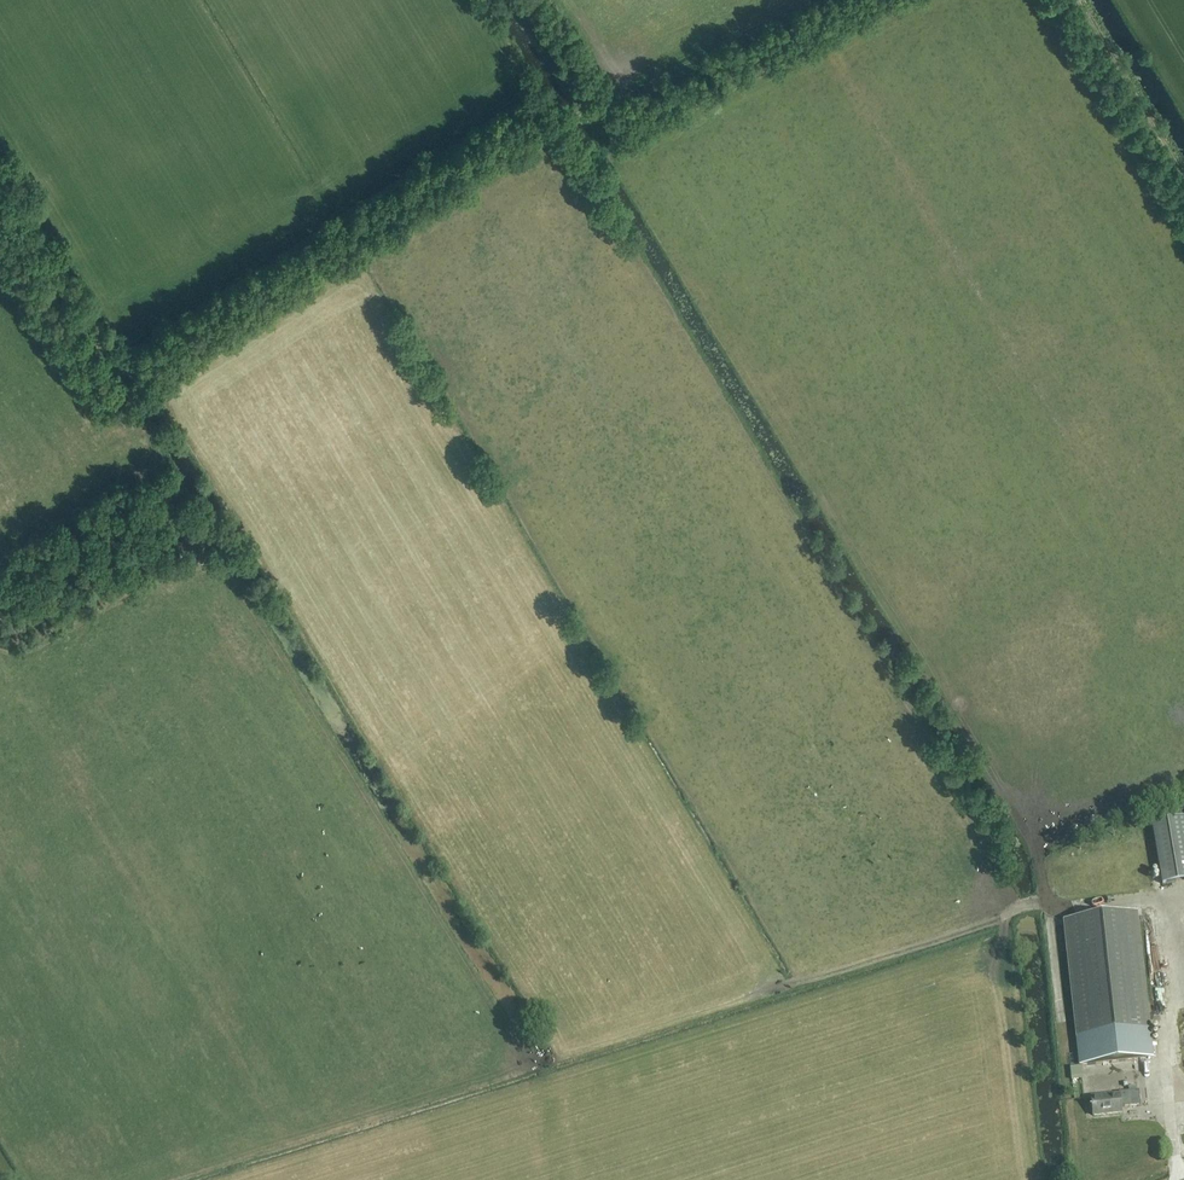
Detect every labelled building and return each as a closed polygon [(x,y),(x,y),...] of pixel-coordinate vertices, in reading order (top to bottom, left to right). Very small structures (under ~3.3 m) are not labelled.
[(1152,823),(1162,885),(1183,881),(1183,817),(1152,823)] [(1063,920),(1079,1068),(1154,1059),(1138,912),(1063,920)] [(1139,1105),(1138,1091),(1119,1093),(1119,1095),(1092,1098),(1093,1116),(1122,1113),(1121,1107),(1139,1105)]
